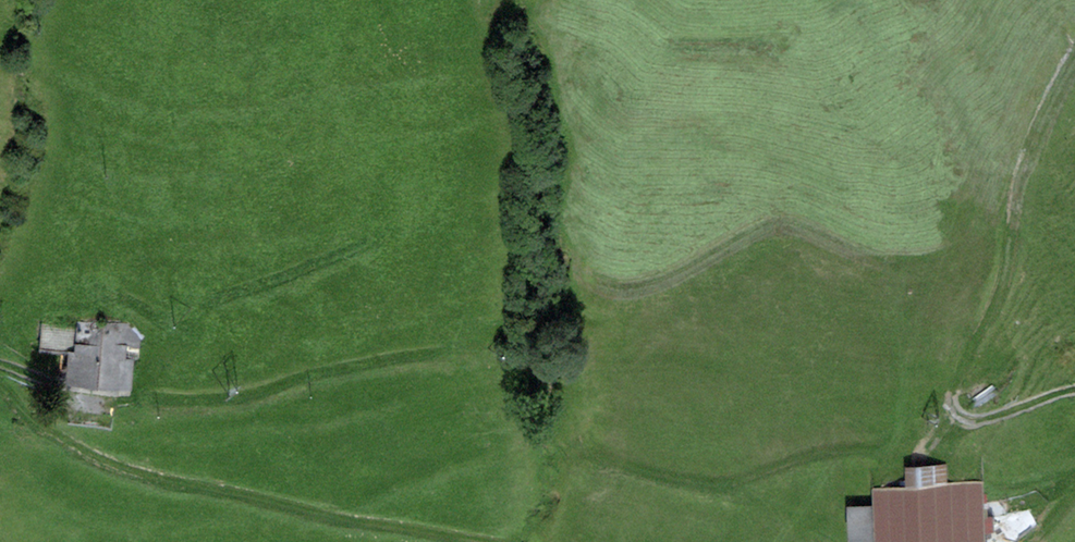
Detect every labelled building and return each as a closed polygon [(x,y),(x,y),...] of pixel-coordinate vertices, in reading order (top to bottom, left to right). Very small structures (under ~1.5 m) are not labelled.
[(127,325),(70,321),(65,384),(131,391),(140,340),(127,325)] [(872,485),(872,505),(846,506),(848,541),(985,541),(984,531),(994,531),(993,518),(985,518),(984,482),(948,483),(948,465),(903,466),(904,484),(872,485)]
